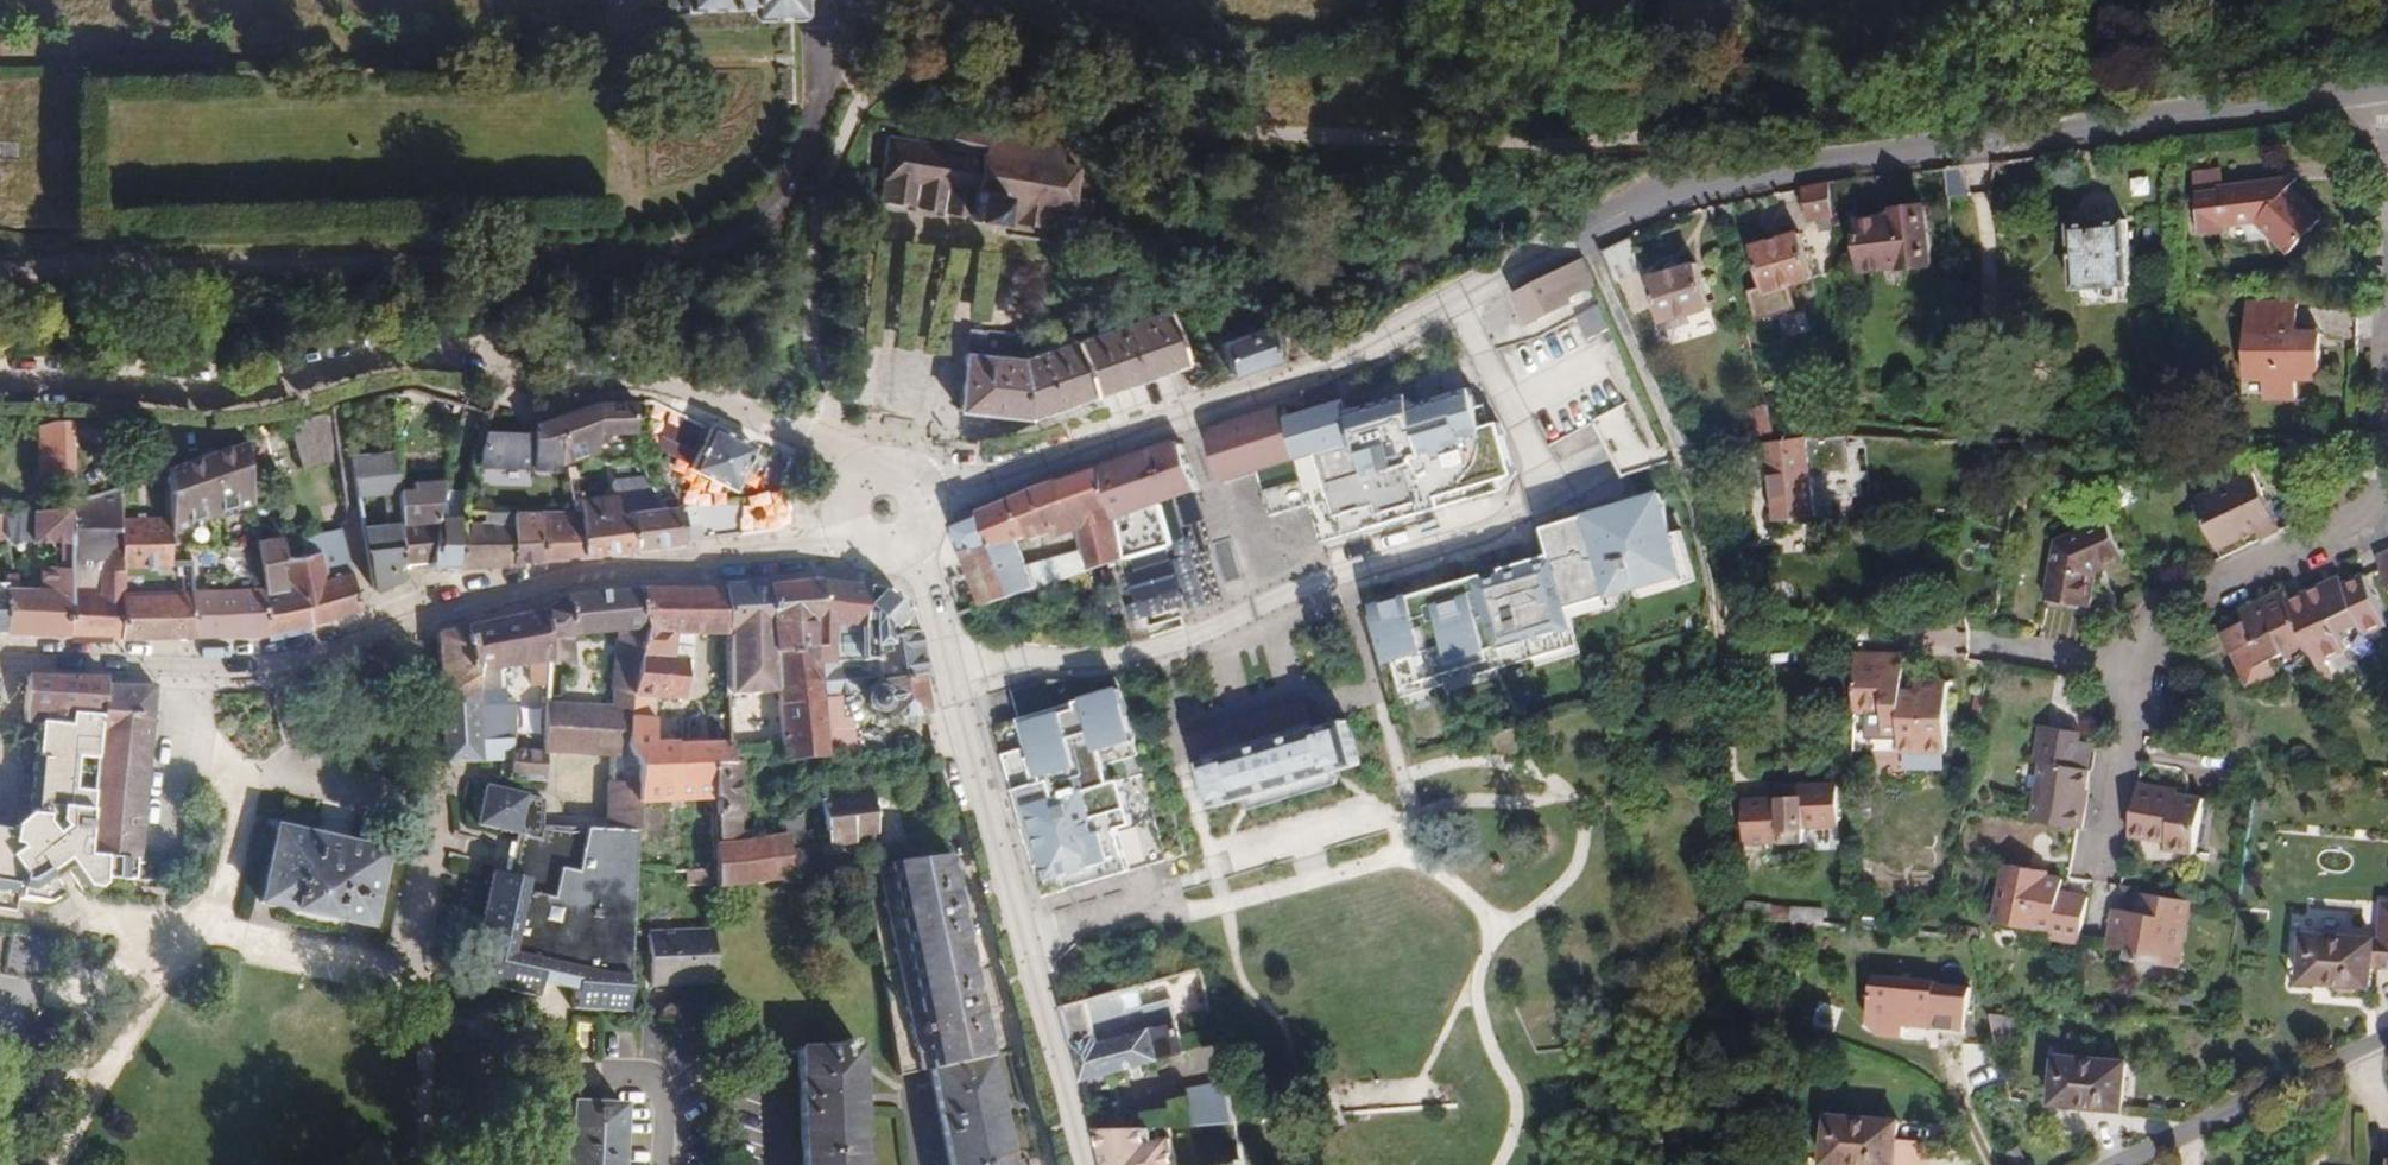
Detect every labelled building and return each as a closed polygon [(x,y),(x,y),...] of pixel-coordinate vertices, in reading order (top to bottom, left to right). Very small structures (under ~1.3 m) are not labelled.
[(682,6),(749,5),(749,14),(751,15),(752,16),(754,17),(758,17),(761,17),(797,16),(800,15),(801,14),(802,12),(802,10),(802,8),(802,0),(682,0),(682,6)] [(879,202),(881,200),(901,203),(911,205),(910,209),(914,210),(915,206),(940,210),(939,214),(943,214),(944,211),(970,215),(969,218),(973,219),(974,215),(992,218),(991,222),(995,222),(996,219),(1011,221),(1010,225),(1014,225),(1015,222),(1064,233),(1067,214),(1082,218),(1089,168),(1076,165),(1080,147),(1075,142),(1064,141),(1067,139),(1065,136),(1061,138),(1029,133),(1030,130),(1026,129),(1025,132),(987,126),(987,123),(983,122),(983,125),(962,122),(944,146),(933,144),(933,142),(928,142),(928,144),(891,138),(889,135),(886,137),(888,141),(886,156),(883,176),(879,175),(878,179),(882,179),(879,198),(877,199),(879,202)] [(2299,178),(2274,181),(2286,192),(2290,188),(2299,178)] [(1857,201),(1854,179),(1829,182),(1834,217),(1840,216),(1857,201)] [(2286,192),(2274,181),(2218,188),(2219,192),(2196,195),(2202,238),(2228,234),(2228,226),(2257,223),(2290,255),(2324,219),(2290,188),(2286,192)] [(1834,217),(1829,182),(1802,188),(1809,221),(1834,217)] [(1925,206),(1895,210),(1896,216),(1858,221),(1865,272),(1904,267),(1905,269),(1933,265),(1925,206)] [(2078,290),(2127,286),(2130,285),(2125,221),(2069,225),(2074,290),(2078,290)] [(1798,234),(1754,247),(1767,293),(1812,280),(1798,234)] [(1599,253),(1614,285),(1646,270),(1630,238),(1599,253)] [(1575,298),(1597,287),(1582,258),(1515,293),(1531,324),(1576,300),(1575,298)] [(1696,265),(1652,278),(1665,323),(1709,310),(1696,265)] [(2128,299),(2127,286),(2078,290),(2079,303),(2128,299)] [(2253,325),(2246,331),(2246,380),(2265,380),(2265,399),(2298,399),(2298,380),(2323,380),(2323,333),(2295,333),(2295,304),(2254,304),(2253,325)] [(1597,306),(1573,319),(1584,342),(1609,330),(1597,306)] [(1032,416),(1183,364),(1186,363),(1168,310),(1026,359),(964,353),(958,410),(1032,416)] [(1270,327),(1221,344),(1231,375),(1278,358),(1275,346),(1281,344),(1277,325),(1270,327)] [(1209,430),(1205,436),(1221,483),(1255,472),(1269,516),(1311,502),(1324,541),(1498,483),(1495,473),(1512,468),(1495,416),(1487,419),(1480,400),(1472,402),(1466,383),(1407,403),(1403,391),(1346,410),(1342,399),(1283,419),(1280,407),(1209,430)] [(461,402),(435,394),(429,412),(457,422),(461,402)] [(529,434),(482,431),(478,448),(476,466),(551,471),(551,465),(597,451),(595,435),(633,431),(631,401),(588,405),(534,425),(529,434)] [(327,408),(290,423),(303,471),(334,461),(327,408)] [(1624,411),(1591,427),(1608,460),(1620,483),(1672,469),(1668,455),(1662,457),(1650,451),(1628,409),(1624,411)] [(1764,436),(1777,434),(1770,409),(1756,414),(1764,436)] [(53,421),(37,426),(37,475),(73,475),(73,420),(53,421)] [(714,424),(710,426),(689,468),(734,490),(755,447),(753,443),(714,424)] [(248,462),(272,457),(266,433),(245,441),(248,462)] [(1973,471),(1973,442),(1930,440),(1853,434),(1806,438),(1768,443),(1778,520),(1817,514),(1811,472),(1832,471),(1973,471)] [(252,501),(248,462),(245,441),(170,469),(170,516),(171,518),(171,530),(252,501)] [(1117,514),(1127,559),(1173,545),(1158,504),(1195,491),(1179,446),(1172,443),(1102,467),(1117,514)] [(356,498),(399,493),(399,490),(396,450),(349,455),(356,498)] [(1117,514),(1102,467),(1054,486),(955,525),(974,573),(986,606),(1070,578),(1065,560),(1031,570),(1020,542),(1027,539),(1028,543),(1054,533),(1053,529),(1078,519),(1086,554),(1091,571),(1127,559),(1117,514)] [(2261,540),(2281,530),(2252,472),(2193,500),(2217,552),(2257,533),(2261,540)] [(399,490),(399,493),(401,521),(401,526),(403,563),(429,560),(437,521),(442,498),(446,480),(413,482),(414,489),(399,490)] [(1553,546),(1378,603),(1404,683),(1578,626),(1569,599),(1684,562),(1658,483),(1544,520),(1553,546)] [(72,502),(68,633),(119,634),(120,592),(121,519),(122,487),(91,496),(72,499),(72,502)] [(617,495),(620,514),(632,512),(665,508),(677,506),(677,496),(660,498),(656,491),(617,495)] [(580,500),(581,511),(586,553),(635,548),(632,512),(620,514),(617,495),(580,500)] [(467,503),(442,498),(437,521),(464,521),(465,513),(467,503)] [(5,574),(5,631),(68,633),(72,502),(3,513),(6,533),(6,536),(43,531),(40,589),(9,588),(9,574),(5,574)] [(635,548),(741,533),(742,503),(706,502),(682,505),(677,506),(665,508),(632,512),(635,548)] [(581,511),(536,512),(539,559),(586,553),(581,511)] [(509,513),(512,562),(539,559),(536,512),(509,513)] [(464,521),(459,565),(512,562),(509,513),(465,513),(464,521)] [(261,586),(256,540),(253,515),(225,517),(227,548),(189,547),(189,560),(192,636),(265,634),(267,633),(261,586)] [(171,562),(171,530),(171,518),(121,519),(120,592),(119,634),(118,637),(192,636),(189,560),(171,562)] [(2106,519),(2055,541),(2046,600),(2092,608),(2097,573),(2125,561),(2106,519)] [(401,526),(401,521),(361,525),(372,590),(402,579),(398,563),(387,564),(386,551),(395,550),(389,527),(401,526)] [(464,521),(437,521),(429,560),(428,566),(459,565),(464,521)] [(403,563),(401,526),(389,527),(395,550),(386,551),(387,564),(398,563),(403,563)] [(305,554),(287,558),(285,559),(288,582),(298,580),(308,623),(360,609),(340,529),(301,539),(305,554)] [(287,558),(282,535),(256,540),(261,586),(267,633),(308,623),(298,580),(288,582),(285,559),(287,558)] [(2387,576),(2387,552),(2379,557),(2387,576)] [(1070,578),(1091,571),(1086,554),(1065,560),(1070,578)] [(2328,659),(2348,650),(2344,641),(2367,630),(2368,633),(2387,624),(2387,621),(2365,575),(2345,585),(2330,592),(2326,584),(2289,602),(2309,642),(2319,663),(2328,659)] [(2330,592),(2345,585),(2341,577),(2326,584),(2330,592)] [(820,662),(818,583),(818,581),(787,584),(771,585),(777,666),(820,662)] [(866,661),(866,588),(818,583),(820,662),(866,661)] [(779,689),(777,666),(771,585),(771,584),(723,587),(723,589),(725,636),(728,694),(779,689)] [(879,661),(915,634),(914,629),(909,615),(881,590),(866,588),(866,661),(879,661)] [(731,764),(731,756),(729,715),(688,717),(689,744),(675,744),(675,743),(653,743),(657,700),(682,702),(687,647),(674,647),(675,635),(725,636),(723,589),(641,590),(641,591),(645,637),(632,698),(623,772),(640,770),(640,803),(717,798),(716,765),(731,764)] [(645,637),(641,591),(566,598),(547,611),(551,638),(573,635),(618,631),(610,691),(613,691),(611,708),(547,705),(545,751),(545,752),(611,756),(609,781),(608,781),(605,829),(638,831),(640,803),(640,770),(623,772),(632,698),(645,637)] [(2285,592),(2242,612),(2247,623),(2224,634),(2233,654),(2235,653),(2252,687),(2281,673),(2275,659),(2309,642),(2289,602),(2285,592)] [(551,638),(547,611),(467,628),(475,670),(549,663),(552,663),(551,638)] [(483,762),(509,760),(510,750),(510,739),(481,741),(478,692),(475,670),(467,628),(437,635),(444,764),(483,763),(483,762)] [(923,676),(915,634),(879,661),(883,681),(923,676)] [(573,635),(551,638),(552,663),(576,662),(573,635)] [(1856,655),(1855,712),(1884,712),(1883,733),(1901,733),(1900,751),(1949,752),(1950,683),(1915,682),(1915,693),(1902,693),(1903,656),(1856,655)] [(2319,663),(2329,684),(2337,680),(2328,659),(2319,663)] [(883,681),(879,661),(866,661),(820,662),(777,666),(779,689),(784,752),(784,761),(828,756),(823,701),(823,694),(873,690),(869,695),(868,697),(868,700),(869,704),(869,706),(872,708),(873,709),(877,710),(879,710),(882,710),(884,708),(886,706),(889,720),(929,714),(923,676),(883,681)] [(1035,676),(1002,685),(1011,715),(989,721),(995,750),(1007,798),(1023,853),(1029,873),(1035,894),(1165,857),(1132,744),(1162,735),(1142,668),(1105,673),(1073,676),(1035,676)] [(122,880),(133,881),(135,860),(88,856),(104,687),(107,685),(107,677),(25,676),(25,683),(24,707),(24,723),(39,724),(37,755),(40,755),(34,822),(27,827),(20,831),(0,828),(0,910),(14,912),(17,898),(47,904),(53,900),(57,889),(52,883),(61,876),(70,869),(85,888),(97,891),(102,887),(102,879),(122,880)] [(135,860),(138,860),(154,701),(155,687),(107,685),(104,687),(88,856),(135,860)] [(481,741),(510,739),(514,739),(513,706),(507,706),(506,691),(478,692),(481,741)] [(835,700),(823,701),(828,756),(876,752),(873,726),(849,729),(848,714),(837,715),(835,700)] [(1206,763),(1219,807),(1360,765),(1347,721),(1314,731),(1305,704),(1231,726),(1239,753),(1206,763)] [(2042,764),(2033,821),(2078,829),(2084,830),(2087,809),(2084,808),(2090,770),(2078,768),(2083,742),(2084,732),(2041,725),(2035,763),(2042,764)] [(2095,744),(2083,742),(2078,768),(2090,770),(2095,744)] [(507,780),(544,781),(545,752),(545,751),(510,750),(509,760),(507,780)] [(733,764),(731,764),(716,765),(717,798),(717,819),(714,819),(715,841),(742,841),(739,764),(733,764)] [(2160,789),(2138,785),(2130,836),(2171,843),(2170,849),(2196,854),(2205,800),(2160,792),(2160,789)] [(626,1012),(638,831),(605,829),(542,826),(543,800),(486,787),(478,825),(516,834),(514,844),(509,843),(503,870),(508,871),(507,876),(492,873),(467,982),(535,998),(539,982),(573,990),(573,1008),(626,1012)] [(870,790),(821,797),(828,845),(877,838),(870,790)] [(1838,796),(1809,797),(1810,829),(1840,828),(1838,796)] [(1802,797),(1738,801),(1741,847),(1760,846),(1761,874),(1798,871),(1797,843),(1805,843),(1802,797)] [(322,834),(348,840),(352,825),(325,819),(322,834)] [(390,849),(348,840),(322,834),(280,825),(263,901),(299,909),(297,918),(335,927),(337,917),(373,925),(390,849)] [(805,834),(783,836),(786,880),(818,876),(816,861),(814,847),(806,848),(805,834)] [(786,880),(783,836),(715,846),(716,889),(786,880)] [(989,1057),(949,858),(866,869),(898,1075),(930,1069),(932,1069),(989,1057)] [(2051,939),(2082,944),(2090,897),(2064,893),(2065,881),(2047,878),(2032,875),(2034,869),(2007,864),(1996,922),(2037,930),(2038,927),(2052,929),(2051,939)] [(2049,871),(2034,869),(2032,875),(2047,878),(2049,871)] [(2179,969),(2191,902),(2141,893),(2137,913),(2117,909),(2110,949),(2132,952),(2130,961),(2179,969)] [(1736,914),(1772,919),(1774,905),(1735,900),(1736,914)] [(2379,941),(2305,935),(2301,982),(2333,984),(2339,991),(2354,993),(2360,986),(2371,987),(2372,967),(2387,968),(2387,904),(2382,904),(2379,941)] [(1772,919),(1794,922),(1795,907),(1774,905),(1772,919)] [(1795,907),(1794,922),(1827,924),(1828,909),(1795,906),(1795,907)] [(713,931),(648,934),(650,985),(716,982),(713,931)] [(1935,983),(1874,977),(1868,1020),(1880,1035),(1905,1038),(1906,1025),(1966,1030),(1969,989),(1935,986),(1935,983)] [(1066,1006),(1088,1081),(1188,1053),(1172,999),(1128,1012),(1135,1034),(1102,1043),(1090,1000),(1066,1006)] [(1997,1014),(2004,1046),(2021,1042),(2023,1016),(1997,1014)] [(800,1050),(805,1164),(862,1164),(859,1098),(857,1047),(800,1050)] [(949,1164),(1026,1164),(1025,1161),(1009,1164),(989,1057),(932,1069),(930,1069),(949,1164)] [(2127,1063),(2057,1058),(2053,1105),(2123,1111),(2127,1063)] [(1197,1125),(1238,1122),(1239,1121),(1231,1080),(1188,1089),(1197,1125)] [(579,1101),(577,1142),(572,1142),(571,1164),(628,1164),(631,1103),(579,1101)] [(1829,1117),(1825,1163),(1844,1164),(1932,1164),(1933,1149),(1897,1146),(1899,1122),(1829,1117)] [(1174,1137),(1160,1141),(1155,1128),(1101,1128),(1111,1164),(1181,1164),(1174,1137)]
